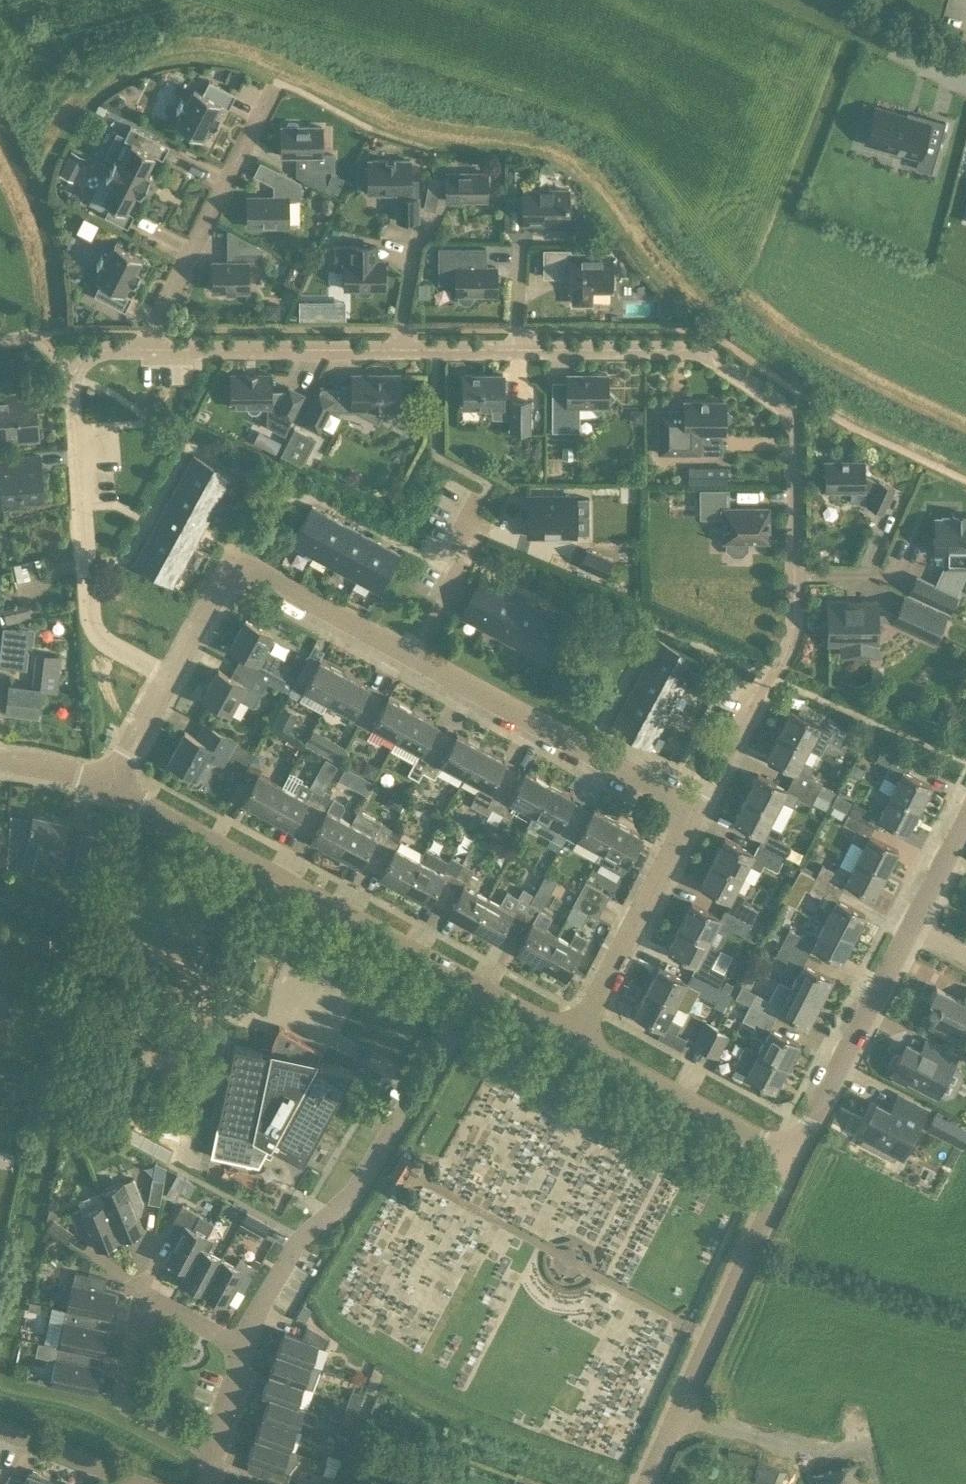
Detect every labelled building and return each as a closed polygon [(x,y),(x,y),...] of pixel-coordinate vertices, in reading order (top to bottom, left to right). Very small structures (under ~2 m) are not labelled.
[(202,92),(193,88),(187,100),(181,97),(176,108),(182,111),(175,124),(202,138),(209,125),(214,128),(220,117),(214,114),(220,103),(228,107),(235,94),(209,80),(202,92)] [(101,106),(98,113),(105,116),(108,110),(101,106)] [(920,152),(935,156),(939,144),(924,140),(928,122),(927,122),(874,107),(865,142),(918,157),(919,157),(920,152)] [(287,126),(281,126),(281,155),(308,155),(307,169),(333,169),(333,154),(321,154),(321,126),(297,126),(297,124),(296,123),(288,123),(287,124),(287,126)] [(110,166),(145,184),(149,175),(144,172),(154,153),(162,158),(169,145),(131,125),(125,136),(117,132),(105,156),(113,160),(110,166)] [(85,157),(71,150),(59,174),(72,180),(85,157)] [(368,186),(368,193),(397,193),(397,220),(418,220),(418,179),(410,179),(410,159),(394,159),(394,161),(386,161),(386,159),(368,160),(368,167),(364,167),(364,186),(368,186)] [(140,193),(145,184),(110,166),(105,175),(112,178),(102,198),(110,203),(104,214),(127,226),(134,213),(125,209),(135,190),(140,193)] [(248,196),(248,226),(288,226),(288,198),(300,198),(300,182),(277,171),(271,183),(274,184),(274,196),(248,196)] [(446,172),(446,200),(486,200),(486,172),(446,172)] [(325,188),(337,194),(344,181),(331,175),(325,188)] [(429,176),(427,188),(435,190),(437,178),(429,176)] [(532,222),(551,222),(551,227),(566,227),(566,222),(568,222),(568,189),(523,189),(523,216),(532,215),(532,222)] [(324,213),(329,213),(332,210),(332,200),(329,198),(324,197),(322,200),(321,210),(324,213)] [(85,216),(78,229),(91,235),(97,222),(85,216)] [(100,281),(93,294),(124,310),(131,296),(123,292),(129,281),(134,284),(140,273),(134,270),(141,257),(114,243),(107,256),(101,253),(96,264),(102,267),(95,279),(100,281)] [(344,270),(344,288),(358,288),(358,291),(361,294),(364,295),(367,294),(370,291),(370,288),(384,288),(384,260),(378,260),(378,246),(334,246),(334,270),(344,270)] [(438,248),(438,282),(456,282),(456,294),(458,294),(458,299),(462,303),(469,303),(473,299),(473,294),(495,294),(496,280),(499,278),(499,271),(496,269),(496,266),(483,266),(483,261),(486,261),(486,248),(438,248)] [(236,261),(212,261),(212,290),(224,290),(226,293),(234,293),(236,290),(248,290),(248,261),(260,261),(260,249),(236,249),(236,261)] [(570,272),(570,289),(573,289),(573,302),(590,302),(590,289),(610,289),(610,285),(614,285),(614,271),(610,271),(610,254),(570,254),(570,260),(562,261),(562,254),(562,250),(544,250),(544,276),(562,276),(562,272),(570,272)] [(313,319),(313,300),(299,300),(299,319),(313,319)] [(279,305),(265,305),(266,318),(279,319),(279,305)] [(260,406),(267,406),(267,427),(282,434),(303,394),(289,387),(287,390),(271,390),(271,374),(256,374),(256,373),(246,373),(245,374),(231,374),(231,406),(247,406),(248,409),(252,412),(256,412),(259,409),(260,406)] [(343,406),(343,405),(352,405),(352,409),(358,409),(359,411),(361,412),(363,414),(364,414),(367,416),(370,417),(372,417),(374,416),(377,416),(379,415),(381,414),(382,412),(384,411),(385,409),(398,409),(398,374),(352,374),(352,385),(340,385),(334,398),(318,390),(301,422),(318,431),(331,406),(331,407),(332,408),(333,409),(334,410),(335,410),(337,410),(338,410),(339,410),(340,409),(341,408),(342,407),(343,406)] [(463,374),(463,406),(493,406),(493,416),(511,416),(511,430),(529,430),(529,400),(511,400),(511,405),(503,405),(503,374),(463,374)] [(578,406),(590,406),(597,413),(604,406),(607,406),(607,404),(614,397),(607,389),(607,374),(567,374),(567,386),(553,386),(553,420),(556,420),(556,429),(578,429),(578,406)] [(0,440),(38,437),(35,404),(6,407),(5,395),(0,395),(0,440)] [(659,411),(659,453),(699,453),(699,433),(724,432),(724,423),(727,422),(729,420),(730,418),(730,415),(729,413),(727,411),(724,410),(724,400),(684,401),(684,410),(659,411)] [(293,427),(280,454),(302,466),(316,438),(293,427)] [(232,475),(192,454),(180,476),(220,498),(232,475)] [(22,505),(21,500),(42,499),(40,466),(28,467),(27,456),(0,458),(0,482),(1,482),(3,506),(22,505)] [(824,460),(824,490),(825,490),(825,489),(850,489),(850,492),(864,492),(864,489),(864,487),(874,492),(868,506),(882,512),(893,487),(879,481),(879,482),(864,475),(864,460),(824,460)] [(692,483),(705,483),(705,466),(692,466),(692,483)] [(220,498),(180,476),(169,498),(208,519),(220,498)] [(723,517),(723,540),(727,540),(727,548),(732,554),(741,554),(747,548),(747,540),(768,540),(768,507),(728,507),(728,489),(700,489),(700,509),(713,509),(713,517),(723,517)] [(527,496),(527,536),(556,536),(556,540),(569,540),(569,536),(575,536),(575,496),(527,496)] [(208,519),(169,498),(157,520),(196,541),(208,519)] [(312,556),(334,517),(311,504),(290,544),(312,556)] [(334,568),(356,529),(334,517),(312,556),(334,568)] [(944,555),(944,567),(936,585),(916,576),(909,593),(949,611),(956,594),(948,590),(954,578),(954,567),(965,567),(965,518),(935,517),(935,555),(944,555)] [(196,541),(157,520),(145,541),(185,562),(196,541)] [(356,580),(377,540),(356,529),(334,568),(356,580)] [(377,540),(356,580),(378,592),(400,553),(377,540)] [(185,562),(145,541),(133,564),(173,585),(185,562)] [(586,549),(579,564),(605,575),(611,560),(586,549)] [(483,628),(504,589),(482,577),(460,616),(483,628)] [(504,640),(526,601),(504,589),(483,628),(504,640)] [(904,598),(898,611),(914,619),(912,624),(936,635),(944,617),(904,598)] [(526,652),(547,613),(526,601),(504,640),(526,652)] [(828,622),(822,622),(822,636),(828,636),(828,643),(842,643),(842,655),(859,655),(859,643),(876,643),(876,619),(891,620),(895,621),(898,615),(893,613),(876,613),(876,603),(858,603),(858,606),(846,606),(846,603),(828,603),(828,622)] [(0,658),(0,668),(27,671),(31,630),(40,630),(38,613),(27,614),(28,622),(21,622),(21,627),(4,626),(0,658)] [(547,613),(526,652),(548,664),(570,625),(547,613)] [(288,694),(291,688),(290,687),(306,658),(297,653),(289,668),(278,662),(281,656),(264,647),(272,633),(246,619),(230,647),(242,654),(236,665),(267,683),(286,693),(288,694)] [(646,661),(685,683),(698,660),(659,639),(646,661)] [(32,686),(9,684),(6,710),(37,713),(40,689),(56,690),(60,655),(36,653),(32,686)] [(290,687),(291,688),(303,694),(306,689),(328,701),(343,672),(319,659),(318,661),(308,656),(307,658),(306,658),(290,687)] [(685,683),(646,661),(634,683),(674,704),(685,683)] [(254,707),(267,683),(236,665),(230,676),(218,670),(202,698),(229,712),(237,697),(254,707)] [(343,672),(328,701),(352,714),(349,719),(359,724),(376,693),(366,688),(368,685),(343,672)] [(674,704),(634,683),(623,705),(662,726),(674,704)] [(396,739),(412,709),(388,696),(386,699),(376,693),(359,724),(371,731),(374,727),(396,739)] [(662,726),(623,705),(610,727),(649,748),(662,726)] [(290,732),(299,714),(283,707),(274,724),(290,732)] [(412,709),(396,739),(420,752),(408,774),(419,780),(423,772),(422,771),(445,730),(435,725),(436,722),(412,709)] [(824,716),(820,724),(790,709),(778,732),(807,747),(821,755),(827,743),(840,749),(850,730),(824,716)] [(205,756),(224,767),(238,741),(210,726),(202,740),(184,730),(168,760),(199,777),(203,779),(207,778),(210,775),(211,770),(210,766),(207,762),(203,760),(205,756)] [(464,776),(480,746),(456,733),(454,736),(445,730),(422,771),(423,772),(434,778),(442,764),(464,776)] [(338,761),(345,750),(311,731),(305,743),(338,761)] [(778,732),(766,756),(796,771),(792,780),(827,798),(832,801),(837,792),(822,785),(823,783),(810,776),(815,767),(801,759),(807,747),(778,732)] [(889,793),(919,809),(931,785),(903,771),(909,760),(879,745),(872,757),(890,766),(885,776),(895,781),(889,793)] [(480,746),(464,776),(482,785),(471,805),(487,814),(513,767),(503,762),(504,759),(480,746)] [(266,814),(282,785),(260,773),(262,768),(250,762),(234,793),(243,798),(242,801),(266,814)] [(865,770),(854,764),(849,773),(861,779),(865,770)] [(339,778),(366,792),(373,779),(346,765),(339,778)] [(533,813),(548,784),(524,770),(523,773),(513,767),(487,814),(489,815),(493,809),(510,819),(518,805),(533,813)] [(818,793),(792,780),(787,788),(786,788),(757,773),(745,797),(774,812),(780,800),(794,807),(799,797),(812,804),(816,797),(818,793)] [(282,785),(266,814),(290,827),(291,825),(301,831),(322,793),(301,782),(296,792),(282,785)] [(548,784),(533,813),(534,814),(527,825),(551,838),(548,843),(548,846),(558,851),(566,837),(564,837),(581,805),(571,800),(573,797),(548,784)] [(335,852),(351,822),(340,816),(345,808),(343,803),(331,796),(332,793),(325,789),(323,794),(322,793),(301,831),(311,836),(310,838),(335,852)] [(919,809),(889,793),(882,805),(872,800),(867,809),(854,802),(852,806),(839,799),(835,806),(875,826),(875,827),(878,828),(882,820),(906,832),(919,809)] [(774,812),(745,797),(733,820),(763,835),(759,844),(785,858),(791,845),(778,838),(781,831),(768,824),(774,812)] [(602,851),(618,821),(593,808),(591,811),(581,805),(564,837),(566,837),(576,843),(573,848),(596,861),(602,851)] [(856,857),(886,873),(898,850),(870,835),(875,827),(875,826),(835,806),(834,806),(831,813),(842,819),(844,816),(846,817),(843,824),(856,831),(851,840),(862,846),(856,857)] [(351,822),(335,852),(359,865),(360,863),(370,868),(387,836),(388,836),(392,829),(358,810),(352,822),(351,822)] [(62,842),(67,822),(65,821),(66,817),(54,814),(53,818),(33,814),(31,823),(16,819),(17,816),(13,815),(9,859),(11,860),(13,853),(25,856),(24,860),(41,864),(44,851),(60,854),(63,842),(62,842)] [(618,821),(602,851),(596,861),(597,860),(622,874),(628,864),(626,863),(641,834),(618,821)] [(398,838),(402,831),(395,826),(390,834),(398,838)] [(81,833),(74,863),(94,868),(101,837),(81,833)] [(403,889),(419,860),(397,848),(400,843),(388,836),(387,836),(370,868),(380,873),(378,876),(403,889)] [(723,837),(711,861),(741,876),(747,864),(761,871),(764,865),(777,872),(785,858),(759,844),(754,853),(735,843),(735,845),(732,843),(733,842),(723,837)] [(419,860),(403,889),(428,902),(429,900),(438,905),(461,862),(452,857),(449,862),(426,849),(420,860),(419,860)] [(886,873),(856,857),(849,869),(839,864),(835,872),(822,865),(818,873),(802,865),(800,869),(841,891),(846,882),(873,896),(886,873)] [(741,876),(711,861),(700,884),(730,900),(726,909),(752,922),(759,910),(745,903),(749,895),(735,888),(741,876)] [(471,926),(487,896),(475,890),(481,879),(472,874),(475,870),(461,862),(438,905),(449,911),(448,913),(471,926)] [(798,868),(789,864),(783,874),(792,879),(798,868)] [(823,922),(852,937),(864,914),(837,900),(841,891),(800,869),(798,873),(814,881),(809,891),(822,897),(818,904),(829,910),(823,922)] [(610,895),(586,882),(580,893),(604,906),(610,895)] [(487,896),(471,926),(496,939),(497,937),(507,942),(529,902),(530,902),(535,895),(523,889),(518,898),(507,892),(501,903),(487,896)] [(573,905),(597,918),(604,906),(580,893),(573,905)] [(540,963),(556,933),(546,928),(552,917),(540,910),(541,908),(530,902),(529,902),(507,942),(517,948),(516,950),(540,963)] [(690,902),(678,925),(721,948),(731,929),(745,936),(752,922),(726,909),(721,918),(690,902)] [(852,937),(823,922),(817,934),(806,928),(802,936),(789,929),(783,941),(809,955),(813,947),(840,961),(852,937)] [(9,933),(9,924),(0,924),(0,933),(9,933)] [(721,948),(678,925),(666,949),(702,967),(697,976),(719,987),(726,973),(712,966),(721,948)] [(39,960),(64,961),(65,932),(40,931),(39,960)] [(556,933),(540,963),(564,976),(586,937),(576,932),(571,941),(556,933)] [(790,987),(819,1001),(831,978),(804,964),(809,955),(783,941),(776,955),(789,962),(785,969),(796,975),(790,987)] [(719,987),(697,976),(693,985),(657,967),(645,990),(681,1008),(687,996),(693,999),(695,1000),(698,993),(712,1000),(719,987)] [(57,989),(57,980),(32,980),(32,989),(57,989)] [(733,984),(725,980),(722,988),(730,992),(733,984)] [(790,987),(779,981),(769,1000),(756,993),(749,1007),(775,1020),(779,1011),(807,1025),(819,1001),(790,987)] [(962,999),(935,985),(928,999),(936,1004),(935,1007),(926,1025),(958,1042),(965,1026),(965,991),(962,999)] [(674,1021),(681,1008),(645,990),(633,1013),(662,1028),(676,1036),(677,1033),(682,1025),(674,1021)] [(785,1066),(798,1043),(770,1028),(775,1020),(749,1007),(743,1019),(756,1026),(752,1033),(763,1039),(756,1051),(785,1066)] [(9,1017),(0,1016),(0,1040),(7,1041),(9,1017)] [(705,1021),(693,1046),(704,1051),(715,1029),(716,1027),(705,1021)] [(269,1052),(234,1045),(211,1155),(259,1165),(270,1144),(302,1161),(353,1069),(315,1062),(322,1050),(279,1026),(276,1030),(275,1034),(273,1038),(271,1043),(269,1052)] [(717,1058),(729,1036),(715,1029),(704,1051),(717,1058)] [(889,1069),(892,1070),(891,1072),(935,1096),(936,1094),(946,1099),(954,1096),(963,1079),(961,1070),(951,1065),(956,1057),(933,1044),(927,1055),(906,1043),(900,1055),(897,1053),(893,1054),(888,1064),(889,1069)] [(756,1051),(749,1047),(743,1059),(740,1057),(734,1067),(745,1073),(744,1074),(774,1089),(785,1066),(756,1051)] [(885,1085),(881,1099),(891,1103),(896,1088),(885,1085)] [(858,1135),(895,1154),(903,1158),(929,1109),(903,1096),(894,1113),(875,1103),(858,1135)] [(941,1128),(946,1118),(935,1112),(929,1122),(941,1128)] [(173,1149),(131,1127),(125,1138),(167,1160),(173,1149)] [(411,1161),(400,1154),(389,1172),(400,1179),(403,1175),(405,1175),(410,1167),(408,1166),(411,1161)] [(147,1202),(159,1204),(164,1179),(152,1177),(147,1202)] [(143,1229),(137,1215),(140,1213),(143,1201),(134,1179),(125,1182),(124,1181),(99,1191),(104,1202),(119,1239),(143,1229)] [(171,1185),(165,1195),(175,1200),(180,1190),(171,1185)] [(104,1202),(82,1211),(81,1208),(69,1212),(76,1229),(87,1236),(90,1234),(96,1248),(119,1239),(104,1202)] [(186,1270),(187,1270),(206,1236),(207,1236),(214,1223),(200,1215),(200,1214),(181,1204),(165,1235),(175,1241),(165,1259),(169,1261),(168,1266),(178,1272),(183,1268),(186,1270)] [(242,1222),(264,1235),(269,1224),(247,1212),(242,1222)] [(202,1292),(221,1258),(208,1250),(213,1240),(207,1236),(206,1236),(187,1270),(186,1270),(181,1281),(202,1292)] [(90,1259),(82,1257),(78,1271),(87,1273),(90,1259)] [(221,1258),(202,1292),(224,1304),(234,1286),(244,1292),(261,1261),(255,1258),(252,1265),(239,1258),(235,1265),(221,1258)] [(117,1293),(104,1290),(106,1278),(75,1271),(72,1283),(71,1283),(66,1309),(67,1309),(98,1315),(110,1318),(113,1300),(116,1300),(117,1294),(117,1293)] [(304,1320),(311,1309),(303,1304),(296,1315),(304,1320)] [(67,1309),(64,1321),(63,1320),(58,1346),(59,1346),(91,1353),(102,1355),(106,1337),(108,1337),(109,1331),(110,1330),(96,1327),(98,1315),(67,1309)] [(310,1364),(317,1345),(325,1347),(328,1337),(306,1324),(301,1338),(284,1331),(276,1352),(292,1358),(310,1364)] [(56,1358),(50,1383),(94,1392),(95,1389),(101,1390),(104,1378),(97,1377),(98,1374),(100,1374),(101,1368),(102,1368),(102,1367),(88,1364),(91,1353),(59,1346),(56,1358)] [(320,1368),(310,1364),(292,1358),(276,1352),(269,1373),(303,1385),(312,1388),(320,1368)] [(303,1408),(303,1407),(296,1404),(303,1385),(269,1373),(262,1393),(296,1405),(303,1408)] [(363,1393),(351,1389),(347,1401),(359,1405),(363,1393)] [(316,1412),(303,1408),(296,1405),(262,1393),(261,1393),(269,1396),(262,1416),(290,1426),(296,1428),(299,1418),(313,1423),(316,1412)] [(344,1409),(356,1413),(359,1405),(347,1401),(344,1409)] [(296,1428),(290,1426),(262,1416),(255,1436),(289,1449),(296,1428)] [(348,1438),(336,1433),(333,1441),(345,1446),(348,1438)] [(282,1468),(285,1458),(296,1462),(300,1452),(289,1449),(255,1436),(247,1457),(265,1464),(261,1475),(285,1483),(289,1471),(282,1468)] [(329,1453),(341,1458),(345,1446),(333,1441),(329,1453)] [(762,1483),(771,1483),(777,1468),(762,1462),(754,1481),(762,1483)] [(856,1463),(811,1475),(813,1483),(862,1483),(856,1463)] [(5,1483),(48,1483),(51,1477),(32,1470),(29,1473),(28,1472),(25,1481),(8,1475),(5,1483)]
